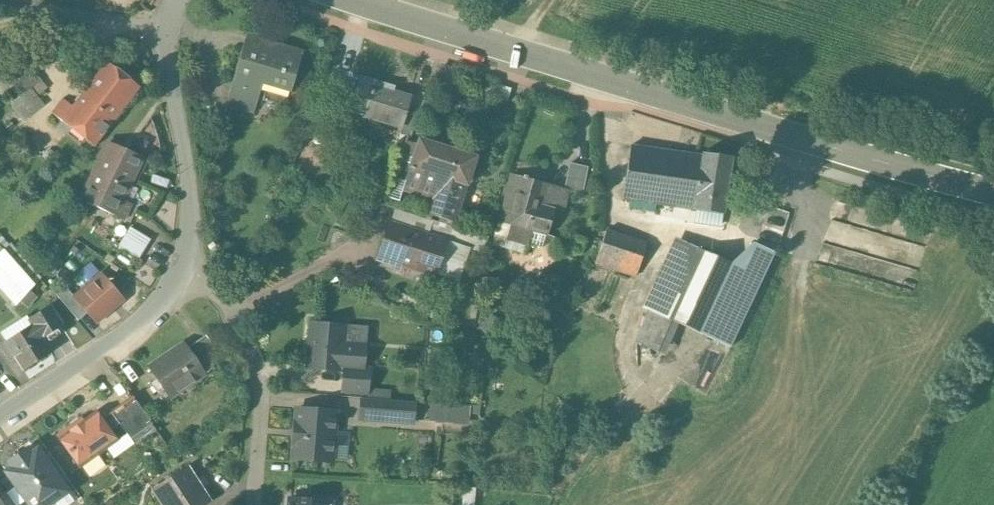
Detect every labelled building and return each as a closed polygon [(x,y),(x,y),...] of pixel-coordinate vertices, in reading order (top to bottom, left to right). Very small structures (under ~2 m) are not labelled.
[(275,55),(244,45),(232,83),(259,91),(262,82),(291,91),(295,74),(302,53),(278,46),(275,55)] [(38,60),(26,70),(29,74),(34,70),(42,63),(38,60)] [(107,63),(83,95),(114,120),(139,87),(107,63)] [(456,70),(445,67),(440,83),(441,83),(451,86),(456,70)] [(29,74),(18,83),(25,92),(26,93),(32,88),(41,80),(34,70),(29,74)] [(295,74),(291,91),(287,104),(302,109),(311,80),(295,74)] [(411,98),(374,87),(376,80),(360,76),(352,103),(366,107),(364,116),(402,127),(407,111),(411,98)] [(10,101),(22,91),(16,83),(3,93),(10,101)] [(259,91),(232,83),(225,105),(253,112),(259,91)] [(451,86),(441,83),(437,94),(448,98),(451,86)] [(25,92),(10,104),(23,120),(45,103),(32,88),(26,93),(25,92)] [(114,120),(83,95),(73,106),(62,122),(94,148),(114,120)] [(63,98),(51,114),(62,122),(73,106),(63,98)] [(418,115),(407,111),(402,127),(400,134),(412,138),(418,115)] [(474,158),(419,141),(418,145),(410,169),(409,169),(398,165),(387,197),(399,201),(403,190),(432,198),(427,214),(454,222),(474,158)] [(407,141),(398,165),(409,169),(410,169),(418,145),(407,141)] [(141,159),(108,143),(91,179),(112,188),(115,182),(128,188),(141,159)] [(701,157),(630,147),(622,200),(676,208),(679,189),(696,192),(701,157)] [(732,158),(702,154),(696,192),(693,211),(723,215),(732,158)] [(587,167),(570,163),(564,187),(568,188),(567,191),(582,194),(587,167)] [(553,184),(512,173),(499,222),(510,225),(506,238),(528,244),(531,231),(546,235),(554,209),(546,207),(553,184)] [(112,188),(91,179),(81,200),(115,215),(122,200),(128,188),(115,182),(112,188)] [(564,187),(553,184),(546,207),(554,209),(561,211),(567,191),(568,188),(564,187)] [(696,192),(679,189),(676,208),(693,211),(696,192)] [(81,200),(80,199),(77,205),(95,217),(112,228),(119,216),(81,200)] [(131,204),(122,200),(115,215),(119,216),(124,219),(131,204)] [(772,207),(753,243),(773,252),(776,253),(790,213),(772,207)] [(112,228),(95,217),(87,228),(104,238),(112,228)] [(428,234),(391,221),(379,257),(435,276),(451,227),(432,221),(428,234)] [(87,228),(86,227),(80,237),(98,248),(104,238),(87,228)] [(151,239),(131,227),(119,246),(139,259),(151,239)] [(646,243),(606,230),(594,262),(634,275),(646,243)] [(701,250),(674,237),(667,254),(693,266),(701,250)] [(753,243),(732,264),(699,333),(730,347),(773,252),(753,243)] [(11,244),(3,250),(0,253),(0,287),(16,305),(41,278),(11,244)] [(693,266),(667,319),(672,321),(699,333),(732,264),(701,250),(693,266)] [(667,254),(643,307),(649,310),(667,319),(693,266),(667,254)] [(123,299),(103,275),(76,298),(75,299),(87,313),(95,322),(123,299)] [(76,298),(64,285),(55,293),(78,320),(87,313),(75,299),(76,298)] [(48,306),(28,319),(32,325),(4,342),(14,358),(16,357),(24,370),(51,353),(42,339),(62,327),(48,306)] [(649,310),(635,342),(658,353),(672,321),(667,319),(649,310)] [(344,329),(312,326),(309,366),(345,369),(361,370),(361,369),(362,350),(342,349),(344,329)] [(224,360),(206,334),(187,347),(204,373),(224,360)] [(184,343),(147,367),(168,398),(204,373),(187,347),(184,343)] [(361,370),(345,369),(343,392),(367,394),(369,370),(361,369),(361,370)] [(133,396),(112,411),(121,423),(120,424),(131,439),(152,424),(133,396)] [(391,401),(362,398),(360,418),(390,421),(391,401)] [(431,400),(428,418),(469,424),(471,407),(431,400)] [(335,412),(297,409),(293,459),(331,462),(335,412)] [(96,412),(73,428),(71,425),(56,436),(80,468),(83,465),(92,477),(105,467),(96,456),(117,441),(110,431),(120,424),(121,423),(112,411),(101,419),(96,412)] [(152,489),(162,504),(205,504),(210,501),(188,466),(152,489)] [(464,488),(463,504),(473,504),(474,489),(464,488)] [(6,493),(0,497),(0,504),(1,504),(15,504),(6,493)]
